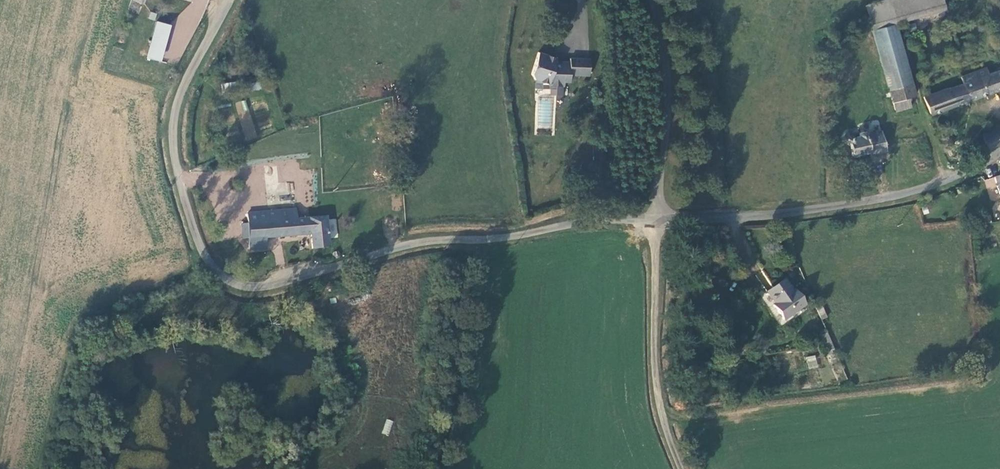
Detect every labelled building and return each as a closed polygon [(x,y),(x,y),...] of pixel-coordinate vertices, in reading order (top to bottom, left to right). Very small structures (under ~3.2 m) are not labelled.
[(129,7),(136,11),(141,0),(132,0),(129,7)] [(941,0),(886,0),(864,6),(894,110),(910,106),(907,96),(912,95),(893,24),(944,11),(941,0)] [(170,25),(158,22),(148,57),(160,60),(170,25)] [(568,62),(558,61),(558,62),(554,62),(554,57),(536,52),(530,74),(533,79),(546,83),(546,85),(562,85),(562,81),(567,81),(568,74),(578,75),(579,58),(568,58),(568,62)] [(588,59),(579,58),(578,75),(587,75),(588,59)] [(924,98),(929,113),(999,88),(999,70),(988,74),(986,67),(960,76),(963,84),(924,98)] [(244,141),(256,138),(246,99),(235,102),(244,141)] [(999,143),(999,133),(998,128),(981,135),(986,148),(999,143)] [(885,151),(881,132),(865,134),(864,131),(858,132),(859,137),(852,137),(844,134),(840,141),(848,144),(850,155),(869,152),(870,154),(885,151)] [(602,143),(592,143),(592,156),(602,156),(602,143)] [(328,245),(326,217),(296,219),(296,211),(246,212),(246,222),(241,223),(242,239),(252,238),(264,238),(313,236),(314,246),(328,245)] [(266,246),(264,238),(252,238),(252,247),(266,246)] [(783,281),(767,292),(774,304),(773,306),(782,320),(804,306),(793,291),(790,291),(783,281)] [(822,309),(817,310),(821,320),(826,318),(822,309)] [(808,369),(818,367),(815,355),(806,357),(808,369)] [(386,419),(382,434),(389,436),(393,421),(386,419)]
